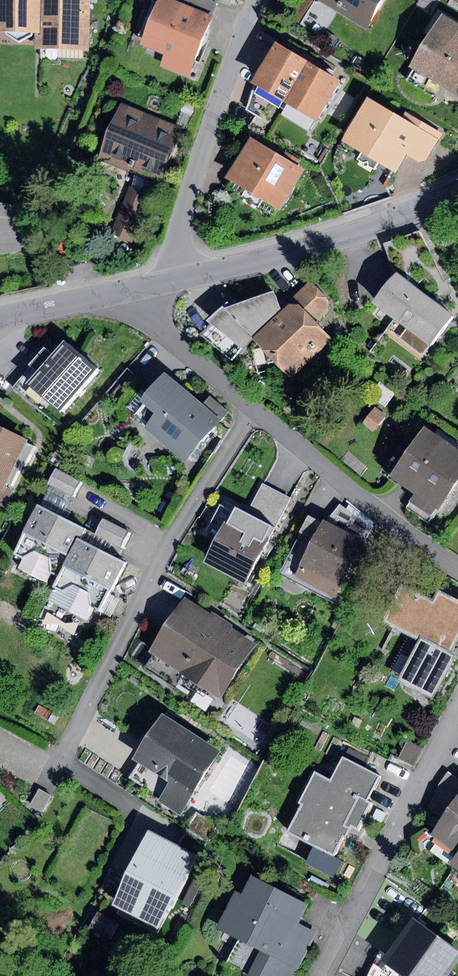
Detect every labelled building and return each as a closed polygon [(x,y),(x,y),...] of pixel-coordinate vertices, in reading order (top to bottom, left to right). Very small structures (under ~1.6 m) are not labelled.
[(42,0),(0,0),(0,32),(41,33),(42,0)] [(41,33),(41,48),(91,49),(92,0),(42,0),(41,33)] [(141,43),(169,54),(165,63),(191,73),(214,17),(211,15),(172,0),(158,0),(141,43)] [(211,15),(216,2),(211,0),(172,0),(211,15)] [(317,1),(369,30),(386,0),(318,0),(317,1)] [(418,3),(430,10),(435,0),(419,0),(418,3)] [(443,11),(410,67),(457,95),(457,20),(443,11)] [(327,31),(320,40),(331,48),(338,39),(327,31)] [(41,33),(0,32),(0,47),(41,48),(41,33)] [(286,102),(309,62),(277,43),(253,82),(255,83),(286,102)] [(339,80),(309,62),(286,102),(281,109),(285,111),(287,116),(310,130),(339,80)] [(421,129),(368,98),(343,141),(397,172),(407,154),(421,129)] [(185,132),(117,104),(95,157),(163,185),(185,132)] [(421,129),(407,154),(419,162),(426,161),(442,135),(424,124),(421,129)] [(305,169),(251,138),(227,178),(281,209),(305,169)] [(132,186),(112,234),(134,243),(154,196),(132,186)] [(27,252),(20,206),(0,203),(0,256),(27,252)] [(385,244),(393,268),(402,265),(432,288),(425,295),(452,316),(457,307),(419,231),(385,244)] [(425,295),(397,273),(373,303),(394,319),(428,346),(452,316),(425,295)] [(299,305),(315,322),(328,310),(329,299),(310,280),(286,302),(289,305),(299,305)] [(227,303),(208,321),(211,324),(242,350),(256,337),(255,336),(283,311),(274,291),(229,307),(227,303)] [(255,336),(256,337),(291,375),(330,339),(315,322),(299,305),(289,305),(283,311),(255,336)] [(428,346),(394,319),(387,329),(421,355),(428,346)] [(242,350),(211,324),(201,334),(232,361),(242,350)] [(31,367),(13,389),(36,409),(44,400),(60,413),(97,370),(65,342),(38,374),(31,367)] [(165,370),(140,400),(155,412),(142,427),(186,463),(223,418),(165,370)] [(376,407),(364,424),(374,431),(386,414),(376,407)] [(0,427),(0,506),(5,508),(14,489),(6,486),(27,439),(0,427)] [(391,476),(415,493),(440,510),(457,484),(457,450),(426,427),(391,476)] [(55,469),(48,485),(75,497),(82,481),(55,469)] [(262,483),(247,512),(275,527),(290,498),(262,483)] [(440,510),(415,493),(406,507),(430,524),(440,510)] [(247,512),(236,506),(206,562),(245,583),(275,527),(247,512)] [(59,575),(77,538),(81,529),(38,508),(15,554),(22,558),(17,569),(46,583),(52,572),(59,575)] [(301,565),(322,524),(308,517),(287,558),(301,565)] [(103,519),(96,535),(122,548),(130,532),(103,519)] [(301,565),(295,576),(335,597),(365,541),(324,520),(322,524),(301,565)] [(124,562),(77,538),(59,575),(47,599),(89,619),(95,607),(101,610),(124,562)] [(402,585),(383,622),(418,640),(397,682),(434,700),(457,656),(451,652),(457,638),(457,600),(439,591),(433,601),(402,585)] [(256,643),(186,597),(149,651),(220,698),(256,643)] [(221,752),(164,716),(136,760),(140,762),(170,781),(159,797),(157,802),(180,817),(221,752)] [(408,740),(399,759),(413,766),(423,748),(408,740)] [(331,781),(315,772),(300,802),(303,804),(288,833),(314,847),(334,857),(350,825),(358,829),(372,803),(367,800),(380,776),(344,757),(331,781)] [(170,781),(140,762),(130,778),(159,797),(170,781)] [(431,835),(457,854),(457,798),(431,835)] [(197,812),(186,830),(208,844),(219,826),(197,812)] [(196,855),(149,831),(111,905),(158,929),(196,855)] [(334,857),(314,847),(305,864),(333,878),(342,860),(334,857)] [(236,892),(217,929),(239,939),(228,962),(250,972),(248,975),(295,975),(317,931),(300,923),(309,904),(253,877),(243,895),(236,892)] [(118,922),(97,912),(89,928),(109,938),(118,922)] [(383,962),(403,975),(447,975),(449,973),(457,961),(457,950),(414,919),(383,962)]
